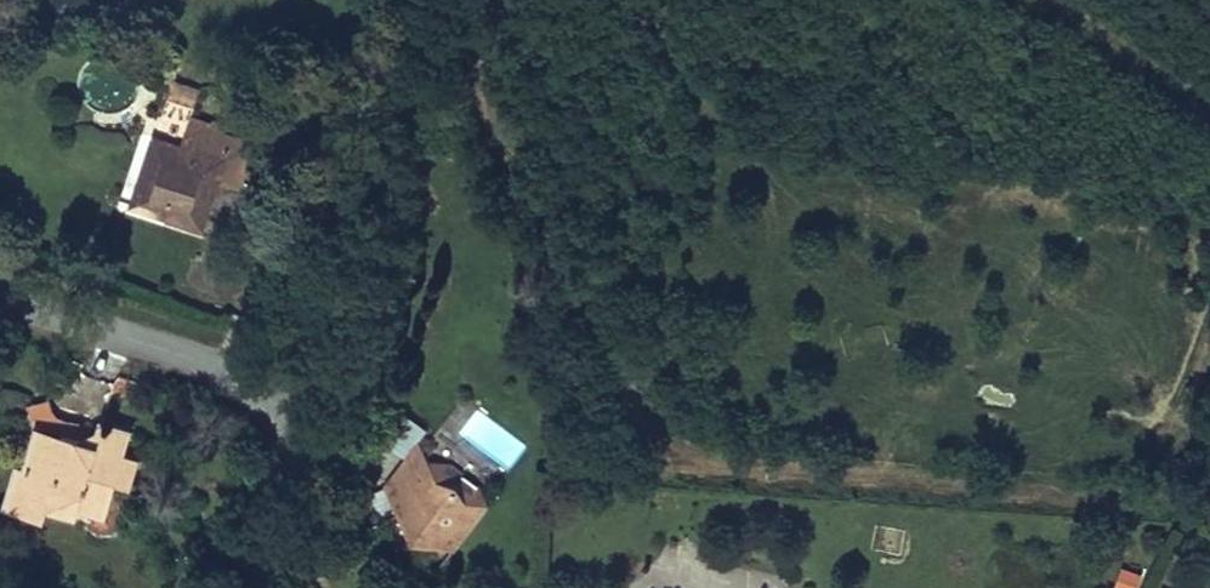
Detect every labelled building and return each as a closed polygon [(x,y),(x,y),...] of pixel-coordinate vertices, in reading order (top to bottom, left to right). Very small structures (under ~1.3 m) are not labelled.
[(162,136),(146,132),(127,200),(162,210),(168,191),(206,202),(215,172),(231,177),(243,132),(215,124),(217,115),(201,111),(199,116),(182,111),(190,82),(162,74),(149,118),(166,123),(162,136)] [(201,221),(206,202),(168,191),(162,210),(201,221)] [(75,440),(19,422),(5,466),(2,465),(0,470),(0,503),(27,512),(34,492),(85,508),(98,469),(114,474),(120,455),(103,449),(111,425),(83,416),(75,440)] [(476,485),(446,457),(431,457),(415,431),(378,471),(394,505),(447,545),(481,503),(471,492),(476,485)] [(1142,574),(1119,567),(1113,587),(1138,587),(1142,574)]
